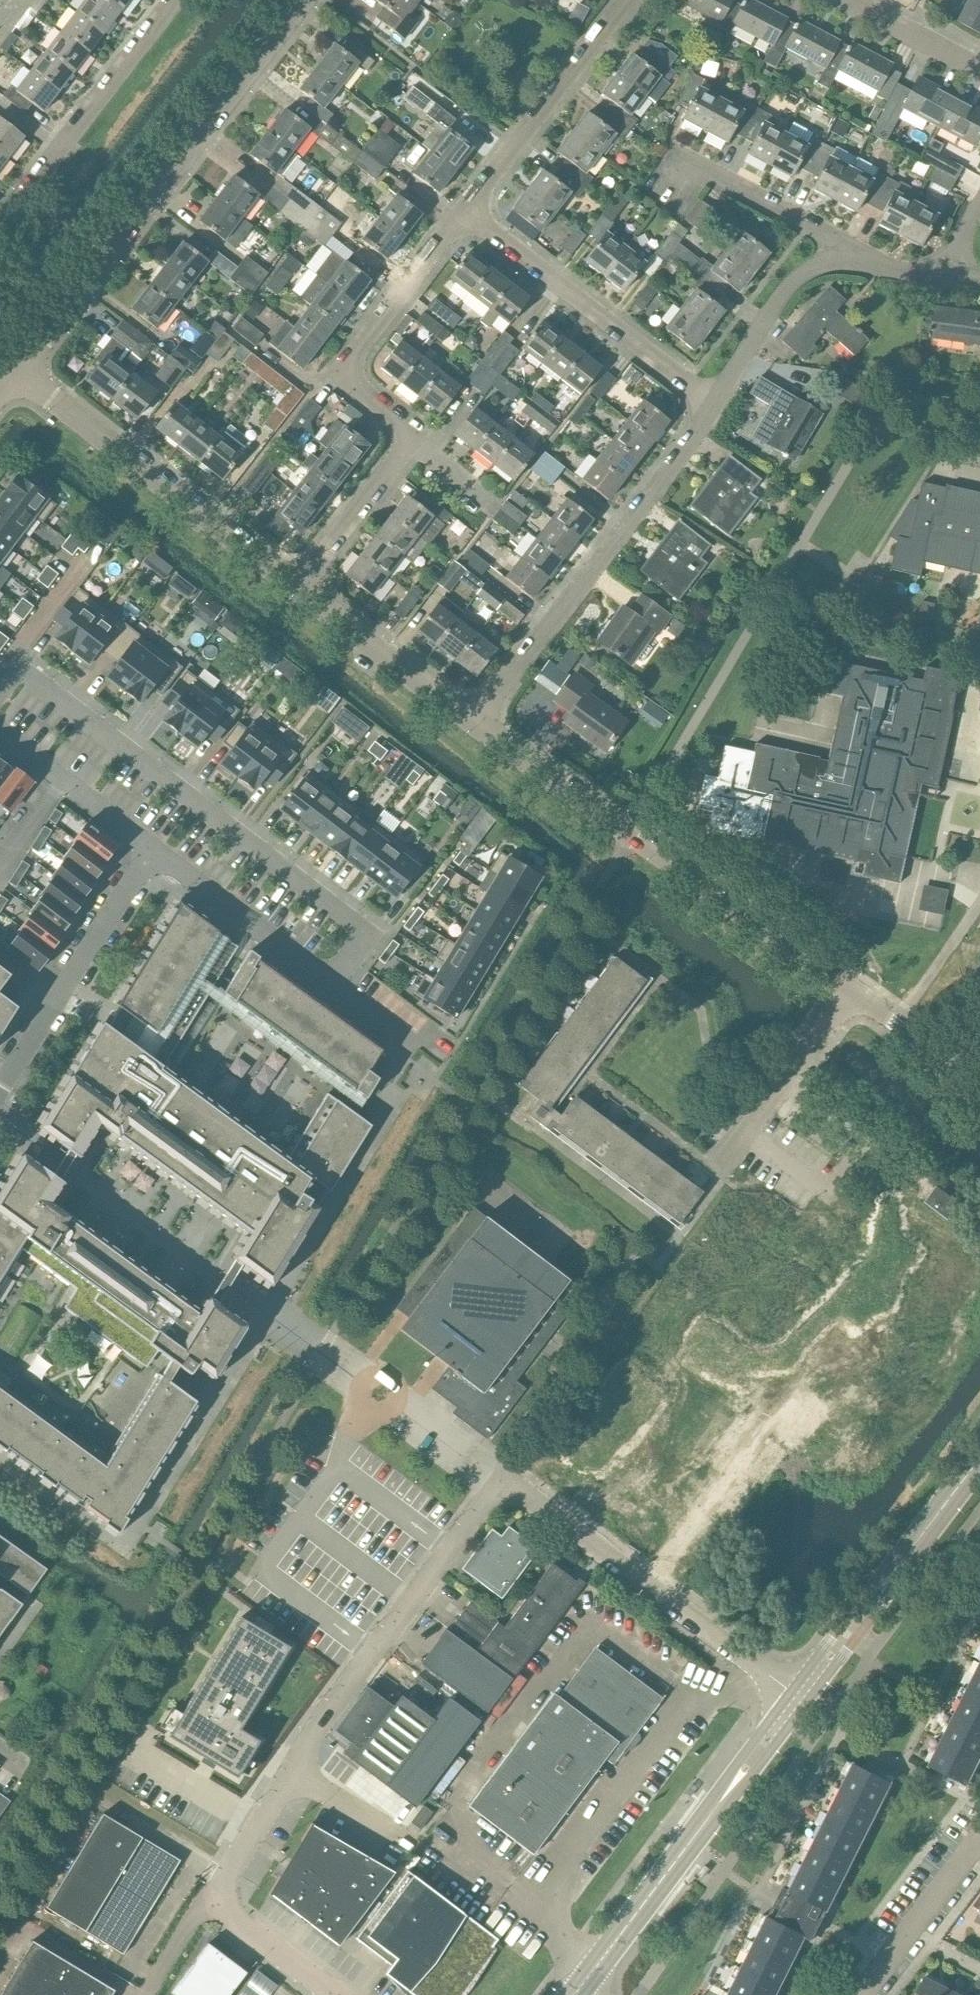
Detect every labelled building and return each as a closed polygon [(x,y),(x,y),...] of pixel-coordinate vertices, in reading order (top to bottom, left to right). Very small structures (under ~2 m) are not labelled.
[(37,13),(47,0),(36,0),(34,3),(30,8),(31,9),(37,13)] [(119,14),(101,0),(84,0),(76,11),(104,33),(119,14)] [(119,14),(129,0),(101,0),(119,14)] [(419,3),(414,0),(374,0),(389,12),(381,22),(406,40),(418,23),(409,16),(419,3)] [(740,5),(733,1),(733,0),(681,0),(680,2),(720,23),(717,27),(729,33),(733,25),(731,25),(741,7),(739,5),(740,5)] [(793,27),(786,24),(788,19),(752,0),(745,0),(742,6),(740,5),(739,5),(741,7),(731,25),(733,25),(772,46),(763,62),(775,68),(786,48),(784,47),(794,29),(792,28),(793,27)] [(970,3),(979,8),(979,0),(972,0),(970,3)] [(960,22),(979,33),(979,8),(970,3),(960,22)] [(89,53),(104,33),(76,11),(61,31),(89,53)] [(453,11),(444,23),(452,29),(461,17),(453,11)] [(26,13),(15,28),(16,28),(22,33),(33,18),(26,13)] [(845,51),(846,51),(837,46),(840,42),(799,20),(794,28),(793,27),(792,28),(794,29),(784,47),(786,48),(825,68),(817,83),(828,90),(839,71),(838,70),(847,53),(845,51)] [(74,73),(89,53),(61,31),(45,51),(74,73)] [(7,52),(18,38),(13,34),(11,33),(0,47),(2,49),(7,52)] [(838,70),(839,71),(877,91),(875,95),(887,101),(901,74),(890,68),(892,64),(852,43),(847,52),(846,51),(845,51),(847,53),(838,70)] [(317,68),(341,87),(358,64),(368,71),(375,62),(353,45),(346,53),(335,45),(317,68)] [(624,65),(617,74),(646,97),(655,104),(670,84),(667,83),(674,73),(668,69),(668,68),(643,49),(636,58),(632,55),(630,57),(627,57),(624,61),(624,65)] [(59,92),(74,73),(45,51),(31,70),(32,71),(59,92)] [(324,108),(341,87),(317,68),(300,90),(311,98),(304,107),(326,124),(334,115),(324,108)] [(44,112),(59,92),(32,71),(31,70),(16,89),(11,85),(3,96),(25,113),(33,104),(44,112)] [(764,70),(761,76),(769,80),(772,75),(764,70)] [(603,93),(602,94),(611,101),(604,111),(630,131),(638,120),(632,115),(646,97),(617,74),(609,85),(606,85),(603,89),(603,93)] [(705,131),(722,99),(725,92),(705,81),(693,74),(678,103),(689,109),(683,120),(705,131)] [(938,127),(955,97),(919,77),(911,91),(897,84),(883,110),(884,110),(871,135),(886,142),(904,109),(938,127)] [(418,79),(413,86),(414,87),(416,89),(417,90),(423,83),(418,79)] [(413,86),(404,98),(426,115),(438,124),(439,125),(447,131),(448,130),(456,120),(453,118),(436,105),(436,104),(434,103),(417,90),(416,89),(414,87),(413,86)] [(938,127),(974,146),(979,135),(979,110),(955,97),(938,127)] [(743,138),(758,109),(747,103),(743,110),(722,99),(705,131),(726,143),(732,132),(743,138)] [(770,166),(787,133),(773,126),(776,121),(774,117),(770,116),(770,115),(758,109),(743,138),(753,144),(748,154),(770,166)] [(267,133),(292,152),(310,129),(285,111),(267,133)] [(587,113),(572,133),(601,155),(610,144),(611,142),(615,136),(620,140),(622,142),(624,139),(630,131),(604,111),(596,120),(587,113)] [(838,119),(831,133),(842,139),(849,125),(838,119)] [(9,158),(24,138),(0,120),(0,152),(9,158)] [(361,152),(362,152),(322,121),(313,133),(353,163),(361,152)] [(438,124),(421,145),(431,152),(430,152),(456,171),(473,149),(448,130),(447,131),(439,125),(438,124)] [(361,152),(384,169),(401,147),(379,130),(362,152),(361,152)] [(630,131),(624,139),(628,141),(634,133),(630,131)] [(292,152),(267,133),(251,155),(276,174),(276,173),(284,179),(300,158),(292,152)] [(587,174),(601,155),(572,133),(557,152),(566,159),(559,169),(585,189),(593,179),(587,174)] [(807,173),(823,143),(811,137),(811,138),(804,134),(800,141),(787,133),(770,166),(791,177),(797,167),(807,173)] [(931,139),(926,148),(931,150),(935,142),(931,139)] [(834,200),(851,168),(830,157),(834,149),(823,143),(807,173),(818,178),(813,189),(834,200)] [(9,158),(0,152),(0,170),(9,158)] [(380,174),(384,169),(361,152),(353,163),(375,180),(380,174)] [(430,152),(413,174),(439,193),(456,171),(430,152)] [(939,154),(932,167),(934,168),(956,180),(957,179),(963,167),(939,154)] [(872,207),(887,178),(892,168),(888,166),(883,175),(877,172),(878,169),(856,158),(855,160),(851,168),(834,200),(856,212),(861,202),(872,207)] [(934,168),(928,181),(933,184),(931,188),(946,195),(948,191),(950,192),(956,180),(934,168)] [(542,172),(527,191),(556,213),(571,195),(577,200),(585,189),(559,169),(553,177),(551,179),(542,172)] [(217,200),(242,219),(260,195),(235,176),(217,200)] [(898,235),(915,203),(920,194),(899,182),(898,184),(887,178),(872,207),(883,213),(877,223),(898,235)] [(330,196),(343,206),(350,198),(337,188),(330,196)] [(297,190),(288,201),(311,218),(319,207),(298,190),(297,190)] [(542,233),(556,213),(527,191),(512,210),(542,233)] [(612,222),(629,200),(619,192),(602,215),(612,222)] [(379,218),(404,237),(422,215),(397,196),(379,218)] [(225,241),(242,219),(217,200),(200,222),(225,241)] [(288,201),(280,212),(302,229),(311,218),(288,201)] [(703,233),(717,214),(701,201),(686,220),(703,233)] [(915,203),(898,235),(920,246),(937,215),(915,203)] [(311,218),(333,235),(342,224),(319,207),(311,218)] [(311,218),(302,229),(303,230),(324,247),(333,235),(311,218)] [(387,259),(404,237),(379,218),(362,240),(387,259)] [(603,276),(631,240),(612,226),(584,261),(587,263),(587,265),(594,271),(596,270),(603,276)] [(572,255),(587,237),(577,229),(562,248),(572,255)] [(679,244),(681,240),(671,232),(654,255),(659,259),(664,263),(671,254),(679,244)] [(726,251),(725,253),(753,274),(754,273),(769,254),(741,232),(726,251)] [(631,240),(603,276),(612,282),(612,285),(619,290),(622,290),(624,291),(651,255),(641,248),(635,236),(632,241),(631,240)] [(166,265),(191,285),(209,262),(184,242),(166,265)] [(679,244),(671,254),(681,263),(690,252),(679,244)] [(331,253),(315,274),(317,276),(319,278),(328,285),(353,303),(370,281),(346,262),(332,251),(331,253)] [(470,253),(449,280),(468,294),(489,268),(470,253)] [(704,264),(696,274),(709,284),(723,295),(730,285),(739,293),(753,274),(725,253),(713,267),(711,270),(704,264)] [(273,277),(284,286),(293,275),(300,265),(289,255),(281,267),(273,277)] [(246,257),(237,269),(254,281),(259,285),(268,274),(246,257)] [(226,260),(218,270),(230,279),(237,269),(226,260)] [(175,307),(191,285),(166,265),(149,288),(175,307)] [(468,294),(462,302),(482,317),(488,310),(488,309),(490,306),(496,299),(509,283),(491,269),(489,268),(468,294)] [(237,269),(230,279),(252,295),(259,285),(254,281),(237,269)] [(681,309),(680,310),(709,332),(709,331),(724,312),(715,305),(723,295),(709,284),(696,274),(688,285),(695,291),(681,309)] [(353,303),(328,285),(317,276),(300,298),(311,306),(336,325),(353,303)] [(277,295),(284,286),(273,277),(266,287),(277,295)] [(482,317),(479,322),(480,323),(489,329),(498,317),(508,325),(528,298),(510,284),(509,283),(496,299),(490,306),(488,309),(488,310),(482,317)] [(642,311),(658,291),(648,284),(633,304),(642,311)] [(869,340),(836,312),(846,301),(829,286),(781,341),(804,361),(817,348),(813,344),(826,331),(854,356),(869,340)] [(158,329),(175,307),(149,288),(133,309),(158,329)] [(448,324),(455,314),(434,298),(426,308),(448,324)] [(255,299),(243,314),(252,321),(264,306),(255,299)] [(295,328),(294,329),(319,348),(320,347),(336,325),(311,306),(295,328)] [(933,338),(979,345),(979,313),(937,307),(933,338)] [(680,310),(666,329),(694,351),(709,332),(680,310)] [(437,338),(444,329),(423,312),(416,322),(437,338)] [(407,314),(394,331),(401,336),(414,319),(407,314)] [(455,314),(448,324),(454,328),(461,319),(455,314)] [(257,343),(264,335),(242,318),(233,329),(255,346),(257,343)] [(214,321),(206,331),(217,340),(222,333),(223,332),(224,331),(225,330),(214,321)] [(123,322),(112,336),(112,337),(130,351),(141,359),(153,344),(142,336),(123,322)] [(285,322),(268,343),(278,350),(302,369),(319,348),(294,329),(285,322)] [(541,322),(521,348),(541,364),(561,338),(541,322)] [(444,329),(437,338),(443,343),(450,333),(444,329)] [(207,353),(206,354),(218,363),(235,340),(223,332),(222,333),(217,340),(207,353)] [(507,349),(510,344),(513,338),(504,332),(481,361),(491,368),(507,349)] [(401,384),(422,358),(401,342),(402,339),(396,334),(390,341),(397,346),(380,367),(401,384)] [(473,351),(477,345),(476,338),(471,334),(464,343),(473,351)] [(112,337),(101,351),(109,356),(119,364),(130,351),(112,337)] [(561,338),(541,364),(562,380),(582,353),(561,338)] [(428,339),(422,346),(426,350),(432,342),(428,339)] [(491,368),(500,375),(516,355),(516,356),(519,352),(510,344),(507,349),(491,368)] [(170,357),(186,369),(187,369),(193,373),(202,362),(179,345),(170,355),(171,356),(170,357)] [(241,345),(232,356),(241,363),(249,352),(241,345)] [(249,352),(241,363),(242,364),(253,373),(261,362),(250,353),(249,352)] [(582,353),(562,380),(581,395),(601,368),(582,353)] [(113,399),(132,374),(119,364),(109,356),(89,382),(113,399)] [(171,389),(186,369),(170,357),(155,376),(171,389)] [(407,376),(401,384),(420,398),(439,373),(440,372),(422,358),(407,376)] [(476,389),(491,368),(481,361),(466,381),(476,389)] [(484,395),(500,375),(491,368),(476,389),(484,395)] [(273,370),(264,381),(283,397),(275,408),(287,417),(304,395),(301,392),(292,385),(273,370)] [(439,373),(420,398),(421,399),(440,414),(460,388),(463,384),(454,377),(451,381),(441,373),(440,372),(439,373)] [(600,400),(616,379),(606,372),(590,392),(600,400)] [(132,374),(113,399),(137,418),(156,393),(132,374)] [(753,388),(750,394),(769,405),(752,435),(755,437),(795,460),(822,414),(770,385),(759,378),(753,388)] [(854,386),(846,400),(855,406),(864,392),(854,386)] [(541,406),(546,399),(537,392),(531,399),(541,406)] [(575,412),(582,418),(595,401),(588,395),(575,412)] [(643,401),(628,421),(654,441),(669,421),(666,418),(662,415),(666,409),(648,395),(643,401)] [(546,399),(541,406),(550,413),(555,406),(546,399)] [(311,400),(293,422),(304,430),(306,429),(310,423),(322,409),(320,407),(311,400)] [(179,445),(198,420),(176,403),(157,428),(179,445)] [(526,405),(522,411),(530,418),(535,411),(527,405),(526,405)] [(475,409),(454,435),(474,450),(495,424),(475,409)] [(535,411),(530,418),(531,419),(551,434),(557,427),(537,412),(535,411)] [(576,426),(582,418),(575,412),(569,421),(576,426)] [(362,416),(351,431),(358,436),(369,422),(362,416)] [(201,462),(220,437),(198,420),(179,445),(201,462)] [(327,450),(352,469),(370,446),(358,436),(351,431),(337,420),(320,442),(328,449),(327,450)] [(638,461),(654,441),(628,421),(612,441),(638,461)] [(293,423),(285,432),(296,441),(304,431),(304,430),(293,422),(293,423)] [(495,424),(474,450),(495,466),(515,440),(495,424)] [(220,437),(201,462),(224,480),(243,454),(246,450),(244,449),(248,444),(241,438),(242,436),(229,426),(224,433),(223,433),(220,437)] [(515,440),(495,466),(514,481),(534,455),(515,440)] [(623,481),(638,461),(612,441),(597,460),(623,481)] [(302,464),(302,465),(310,471),(335,491),(352,469),(327,450),(319,460),(310,454),(302,464)] [(537,462),(558,477),(565,468),(544,452),(537,462)] [(258,467),(269,476),(278,464),(267,456),(258,467)] [(718,469),(689,506),(724,533),(744,507),(748,511),(758,499),(751,493),(743,487),(753,473),(732,458),(722,472),(718,469)] [(608,500),(623,481),(597,460),(582,480),(608,500)] [(551,486),(558,477),(537,462),(530,470),(551,486)] [(253,496),(269,476),(258,467),(242,488),(253,496)] [(317,513),(335,491),(310,471),(293,494),(317,513)] [(40,489),(38,492),(17,476),(4,493),(35,516),(43,522),(56,505),(48,499),(49,497),(40,489)] [(889,536),(898,538),(891,572),(920,578),(924,562),(979,574),(979,492),(949,486),(948,489),(923,483),(919,501),(912,500),(889,536)] [(528,501),(514,491),(509,498),(522,508),(528,501)] [(0,499),(0,515),(22,532),(35,516),(4,493),(0,499)] [(407,496),(391,516),(406,528),(418,536),(420,538),(427,543),(428,544),(437,532),(441,530),(445,525),(452,516),(422,493),(415,502),(407,496)] [(302,534),(317,513),(293,494),(277,514),(278,515),(268,527),(283,539),(293,527),(302,534)] [(552,521),(578,541),(594,520),(568,500),(552,521)] [(499,511),(520,526),(527,517),(506,501),(499,511)] [(513,535),(520,526),(499,511),(492,520),(513,535)] [(22,532),(0,515),(0,541),(10,549),(13,545),(22,532)] [(391,516),(376,536),(381,540),(402,556),(403,556),(408,560),(415,550),(420,553),(427,543),(420,538),(418,536),(406,528),(391,516)] [(112,541),(120,530),(107,520),(100,530),(99,531),(102,533),(101,533),(96,540),(103,545),(106,548),(112,541)] [(552,521),(537,540),(563,560),(578,541),(552,521)] [(669,534),(640,572),(674,598),(694,572),(699,576),(707,565),(700,560),(692,553),(693,552),(703,539),(682,524),(673,536),(669,534)] [(77,549),(83,542),(71,533),(66,540),(77,549)] [(387,576),(402,556),(376,536),(361,555),(387,576)] [(72,556),(77,549),(66,540),(61,547),(72,556)] [(548,579),(563,560),(537,540),(522,559),(548,579)] [(10,549),(0,541),(0,562),(10,549)] [(130,552),(129,554),(139,561),(140,560),(147,551),(147,550),(137,543),(130,552)] [(482,576),(489,566),(469,550),(461,559),(482,576)] [(372,596),(387,576),(361,555),(345,575),(372,596)] [(533,599),(548,579),(522,559),(507,579),(533,599)] [(160,561),(153,571),(162,578),(164,579),(171,569),(170,568),(160,561)] [(448,590),(464,569),(455,562),(439,582),(448,590)] [(433,581),(438,575),(441,571),(434,565),(426,575),(433,581)] [(53,581),(58,574),(47,566),(41,573),(53,581)] [(10,574),(0,567),(0,588),(10,574)] [(47,588),(53,581),(41,573),(36,580),(47,588)] [(196,589),(188,583),(182,592),(190,598),(196,589)] [(484,585),(477,594),(490,604),(491,605),(497,610),(504,600),(497,595),(484,585)] [(409,593),(418,600),(424,593),(414,586),(409,593)] [(65,623),(53,639),(70,652),(104,608),(78,588),(56,616),(65,623)] [(201,592),(192,603),(201,610),(210,597),(202,590),(201,592)] [(403,620),(418,600),(409,593),(393,612),(403,620)] [(672,618),(641,596),(629,613),(622,607),(597,641),(631,665),(635,659),(641,663),(651,648),(646,644),(652,635),(657,638),(672,618)] [(438,605),(418,631),(438,646),(458,620),(463,612),(444,597),(438,605)] [(21,599),(17,605),(28,614),(33,608),(21,599)] [(517,625),(523,618),(524,616),(504,600),(497,610),(517,625)] [(932,622),(936,605),(922,602),(919,619),(932,622)] [(23,621),(28,614),(17,605),(11,612),(23,621)] [(484,627),(497,611),(490,606),(478,622),(484,627)] [(104,608),(70,652),(88,665),(100,649),(109,656),(130,628),(104,608)] [(228,613),(220,624),(228,630),(236,620),(228,613)] [(675,619),(666,631),(677,638),(685,626),(675,619)] [(458,620),(438,646),(447,653),(457,661),(477,635),(458,620)] [(117,662),(104,679),(122,693),(156,648),(130,628),(109,656),(117,662)] [(9,639),(0,633),(0,644),(3,646),(9,639)] [(477,635),(457,661),(458,661),(478,677),(496,653),(498,651),(478,635),(477,635)] [(257,637),(246,651),(270,669),(281,656),(257,637)] [(156,648),(122,693),(139,706),(152,689),(161,696),(183,668),(156,648)] [(568,648),(562,657),(572,665),(579,656),(568,648)] [(584,654),(578,663),(589,671),(595,662),(584,654)] [(699,800),(697,809),(712,813),(708,831),(712,831),(742,838),(743,836),(761,840),(761,842),(762,842),(762,841),(855,861),(854,863),(856,863),(856,861),(864,863),(862,876),(899,884),(899,882),(898,882),(903,858),(905,858),(905,857),(903,857),(917,796),(918,796),(919,795),(914,794),(916,783),(937,788),(937,785),(936,785),(941,760),(943,760),(943,758),(942,757),(947,733),(949,733),(949,730),(948,730),(954,705),(955,705),(955,703),(954,702),(960,678),(961,678),(961,676),(961,675),(950,673),(925,667),(925,668),(922,681),(833,661),(826,694),(843,698),(835,735),(833,735),(827,761),(819,759),(819,758),(818,758),(817,759),(756,746),(757,744),(755,744),(753,752),(746,751),(724,746),(717,778),(705,776),(702,788),(699,800)] [(979,680),(979,667),(970,665),(967,677),(979,680)] [(311,678),(300,670),(292,681),(302,689),(311,678)] [(180,734),(212,691),(186,671),(165,699),(174,706),(163,721),(180,734)] [(606,752),(626,723),(588,696),(593,688),(575,675),(556,701),(572,713),(565,723),(606,752)] [(323,701),(319,707),(328,714),(339,699),(332,693),(324,687),(319,693),(325,698),(323,701)] [(212,691),(180,734),(183,737),(182,738),(195,748),(208,732),(217,739),(232,719),(239,711),(212,691)] [(342,707),(331,721),(342,729),(352,715),(342,707)] [(231,750),(219,766),(232,776),(233,775),(237,778),(264,742),(270,733),(253,720),(246,729),(237,722),(222,742),(231,750)] [(264,742),(237,778),(254,790),(262,780),(265,775),(275,782),(290,762),(297,753),(270,733),(264,742)] [(367,751),(374,756),(380,761),(387,752),(374,742),(367,751)] [(401,754),(390,769),(406,780),(405,780),(412,786),(419,776),(424,770),(417,766),(401,754)] [(374,756),(370,762),(376,766),(380,761),(374,756)] [(15,768),(14,768),(12,770),(0,761),(0,788),(15,768)] [(32,781),(15,768),(0,788),(0,805),(9,812),(32,781)] [(296,790),(280,811),(297,823),(320,793),(320,792),(326,784),(310,771),(304,779),(303,780),(301,778),(294,788),(296,790)] [(320,793),(297,823),(313,835),(336,805),(337,804),(343,796),(326,784),(320,792),(320,793)] [(432,800),(445,810),(452,801),(439,791),(432,800)] [(336,805),(313,835),(329,848),(352,817),(353,816),(359,809),(343,796),(337,804),(336,805)] [(56,825),(62,814),(55,809),(48,820),(56,825)] [(352,817),(329,848),(345,860),(368,830),(369,829),(375,821),(359,809),(353,816),(352,817)] [(368,830),(345,860),(362,872),(385,842),(385,841),(391,833),(375,821),(369,829),(368,830)] [(105,863),(118,846),(86,823),(73,840),(106,865),(107,864),(105,863)] [(44,826),(37,837),(45,842),(51,831),(44,826)] [(385,842),(362,872),(378,885),(401,854),(402,853),(408,846),(391,833),(385,841),(385,842)] [(472,836),(467,842),(473,847),(478,841),(472,836)] [(35,841),(31,848),(38,852),(45,842),(37,837),(35,841)] [(95,880),(106,865),(73,840),(75,842),(63,857),(96,882),(96,881),(95,880)] [(466,857),(473,847),(467,842),(460,852),(466,857)] [(401,854),(378,885),(394,897),(410,876),(412,878),(420,869),(418,867),(419,866),(424,858),(408,846),(402,853),(401,854)] [(459,866),(466,857),(460,852),(452,861),(459,866)] [(510,855),(508,858),(500,852),(489,870),(497,876),(530,895),(541,877),(518,864),(520,861),(510,855)] [(84,898),(96,882),(63,857),(62,858),(64,859),(52,875),(85,900),(86,899),(84,898)] [(22,861),(15,872),(23,876),(29,866),(22,861)] [(15,872),(9,883),(16,887),(23,876),(15,872)] [(73,915),(85,900),(52,875),(52,876),(53,877),(42,892),(75,918),(75,917),(73,915)] [(441,889),(449,880),(442,875),(435,884),(441,889)] [(497,876),(487,893),(519,913),(530,895),(497,876)] [(434,899),(441,889),(435,884),(428,894),(434,899)] [(948,892),(924,887),(919,912),(943,917),(948,892)] [(63,933),(75,918),(42,892),(41,893),(43,895),(31,910),(64,935),(65,934),(63,933)] [(509,930),(519,913),(487,893),(476,911),(509,930)] [(944,908),(946,898),(929,895),(927,904),(944,908)] [(221,1281),(229,1286),(242,1265),(254,1274),(272,1287),(320,1209),(317,1207),(327,1190),(330,1192),(371,1126),(356,1115),(327,1094),(287,1158),(163,1067),(238,947),(218,933),(221,930),(180,900),(115,1004),(120,1008),(108,1027),(103,1023),(38,1128),(57,1142),(57,1141),(57,1142),(68,1151),(60,1163),(68,1168),(75,1156),(79,1159),(100,1126),(248,1234),(233,1259),(235,1260),(221,1281)] [(416,922),(424,912),(417,907),(410,917),(416,922)] [(52,951),(64,935),(31,910),(30,911),(32,912),(20,928),(53,953),(54,952),(52,951)] [(498,948),(509,930),(476,911),(466,928),(498,948)] [(409,931),(416,922),(410,917),(403,927),(409,931)] [(40,970),(53,953),(20,928),(21,930),(9,946),(40,970)] [(466,928),(455,946),(488,965),(498,948),(466,928)] [(391,955),(399,945),(392,940),(385,950),(391,955)] [(477,983),(488,965),(455,946),(446,940),(435,959),(444,964),(444,963),(477,983)] [(384,964),(391,955),(385,950),(378,959),(384,964)] [(250,1013),(276,970),(259,958),(250,951),(223,994),(250,1013)] [(607,966),(599,977),(634,1004),(635,1002),(650,983),(619,959),(612,969),(607,966)] [(434,980),(434,981),(466,1000),(477,983),(444,963),(444,964),(434,980)] [(0,967),(0,991),(11,976),(0,967)] [(276,1033),(303,990),(276,970),(250,1013),(276,1033)] [(455,1018),(466,1000),(434,981),(434,980),(426,974),(414,994),(417,995),(423,999),(421,1002),(431,1008),(433,1005),(455,1018)] [(599,977),(583,999),(618,1026),(618,1025),(634,1004),(599,977)] [(303,1052),(329,1009),(303,990),(276,1033),(303,1052)] [(18,1008),(0,994),(0,1037),(18,1008)] [(583,999),(567,1020),(602,1046),(618,1026),(583,999)] [(329,1072),(356,1029),(329,1009),(303,1052),(329,1072)] [(567,1020),(551,1042),(586,1068),(602,1046),(567,1020)] [(356,1029),(329,1072),(351,1088),(366,1099),(379,1079),(369,1072),(383,1049),(356,1029)] [(551,1042),(535,1063),(570,1090),(571,1088),(581,1075),(586,1068),(551,1042)] [(530,1079),(523,1088),(528,1092),(554,1110),(570,1090),(535,1063),(526,1075),(530,1079)] [(528,1092),(514,1111),(536,1127),(539,1123),(549,1131),(561,1115),(554,1110),(528,1092)] [(561,1115),(549,1131),(551,1132),(571,1147),(597,1112),(585,1104),(583,1107),(573,1099),(561,1115)] [(597,1112),(571,1147),(592,1163),(618,1129),(597,1113),(597,1112)] [(613,1179),(639,1145),(618,1129),(592,1163),(613,1179)] [(634,1194),(660,1160),(639,1145),(613,1179),(634,1194)] [(60,1163),(53,1176),(41,1167),(41,1168),(40,1168),(41,1167),(23,1154),(0,1191),(0,1287),(7,1277),(10,1271),(23,1250),(29,1255),(37,1261),(66,1282),(68,1284),(70,1285),(76,1289),(64,1308),(135,1360),(136,1359),(147,1340),(154,1345),(152,1347),(159,1352),(171,1361),(166,1369),(174,1374),(178,1366),(191,1376),(197,1366),(215,1379),(248,1326),(218,1304),(229,1286),(221,1281),(211,1299),(209,1298),(201,1312),(52,1203),(64,1184),(60,1181),(68,1168),(60,1163)] [(660,1160),(634,1194),(654,1210),(680,1175),(660,1160)] [(680,1175),(654,1210),(677,1227),(700,1196),(690,1188),(693,1185),(680,1175)] [(935,1188),(925,1202),(947,1218),(957,1204),(935,1188)] [(473,1207),(396,1308),(408,1318),(400,1329),(449,1366),(432,1389),(456,1407),(452,1413),(487,1440),(526,1388),(517,1381),(585,1292),(473,1207)] [(119,1534),(199,1404),(169,1382),(174,1374),(166,1369),(161,1376),(158,1374),(117,1441),(104,1461),(84,1446),(79,1442),(60,1428),(55,1425),(35,1410),(31,1407),(11,1393),(6,1389),(0,1384),(0,1448),(119,1534)] [(539,1549),(509,1526),(501,1536),(492,1529),(462,1569),(502,1599),(539,1549)] [(28,1595),(43,1574),(47,1570),(42,1566),(0,1536),(0,1575),(28,1595)] [(480,1647),(478,1650),(482,1653),(513,1677),(514,1678),(582,1586),(552,1563),(504,1627),(498,1623),(492,1630),(485,1640),(480,1647)] [(10,1621),(22,1605),(0,1589),(0,1635),(10,1621)] [(470,1602),(449,1632),(478,1653),(512,1678),(513,1677),(482,1653),(478,1650),(480,1647),(485,1640),(492,1630),(498,1623),(470,1602)] [(243,1620),(169,1738),(236,1777),(258,1742),(242,1732),(238,1729),(288,1647),(243,1620)] [(487,1712),(512,1678),(478,1653),(449,1632),(446,1630),(421,1663),(487,1712)] [(661,1699),(595,1650),(560,1697),(554,1692),(469,1805),(534,1854),(605,1759),(612,1764),(624,1748),(627,1751),(632,1750),(635,1745),(640,1740),(639,1735),(635,1732),(661,1699)] [(969,1689),(979,1694),(979,1666),(969,1689)] [(368,1687),(336,1730),(351,1742),(348,1746),(346,1749),(343,1753),(346,1755),(416,1806),(423,1796),(481,1720),(453,1697),(435,1720),(401,1695),(393,1706),(368,1687)] [(969,1689),(955,1717),(979,1729),(979,1694),(969,1689)] [(979,1749),(979,1729),(955,1717),(942,1742),(975,1758),(979,1749)] [(962,1784),(975,1758),(942,1742),(929,1767),(962,1784)] [(843,1787),(876,1803),(888,1780),(855,1764),(843,1787)] [(863,1830),(876,1803),(843,1787),(830,1814),(863,1830)] [(10,1801),(0,1794),(0,1815),(10,1801)] [(420,1829),(433,1812),(424,1805),(411,1823),(420,1829)] [(850,1855),(863,1830),(830,1814),(817,1839),(850,1855)] [(122,1957),(179,1863),(102,1817),(45,1911),(122,1957)] [(339,1946),(395,1872),(313,1825),(314,1824),(312,1823),(287,1863),(269,1894),(271,1896),(271,1895),(339,1946)] [(837,1881),(850,1855),(817,1839),(804,1865),(837,1881)] [(791,1892),(794,1894),(823,1908),(824,1907),(837,1881),(804,1865),(791,1892)] [(406,1870),(406,1871),(406,1872),(402,1877),(356,1938),(355,1938),(354,1939),(390,1966),(384,1974),(387,1976),(405,1994),(459,1994),(494,1949),(491,1947),(498,1939),(481,1927),(406,1870)] [(769,1918),(801,1934),(813,1940),(828,1910),(824,1907),(823,1908),(794,1894),(792,1897),(789,1896),(784,1905),(777,1902),(769,1918)] [(769,1918),(756,1943),(789,1959),(801,1934),(769,1918)] [(114,1990),(31,1941),(0,1994),(111,1994),(114,1990)] [(776,1984),(789,1959),(756,1943),(744,1968),(776,1984)] [(170,1992),(173,1994),(230,1994),(246,1973),(224,1956),(221,1959),(205,1946),(170,1992)] [(731,1992),(737,1994),(771,1994),(776,1984),(744,1968),(731,1992)] [(949,1989),(926,1977),(917,1994),(946,1994),(949,1989)]
